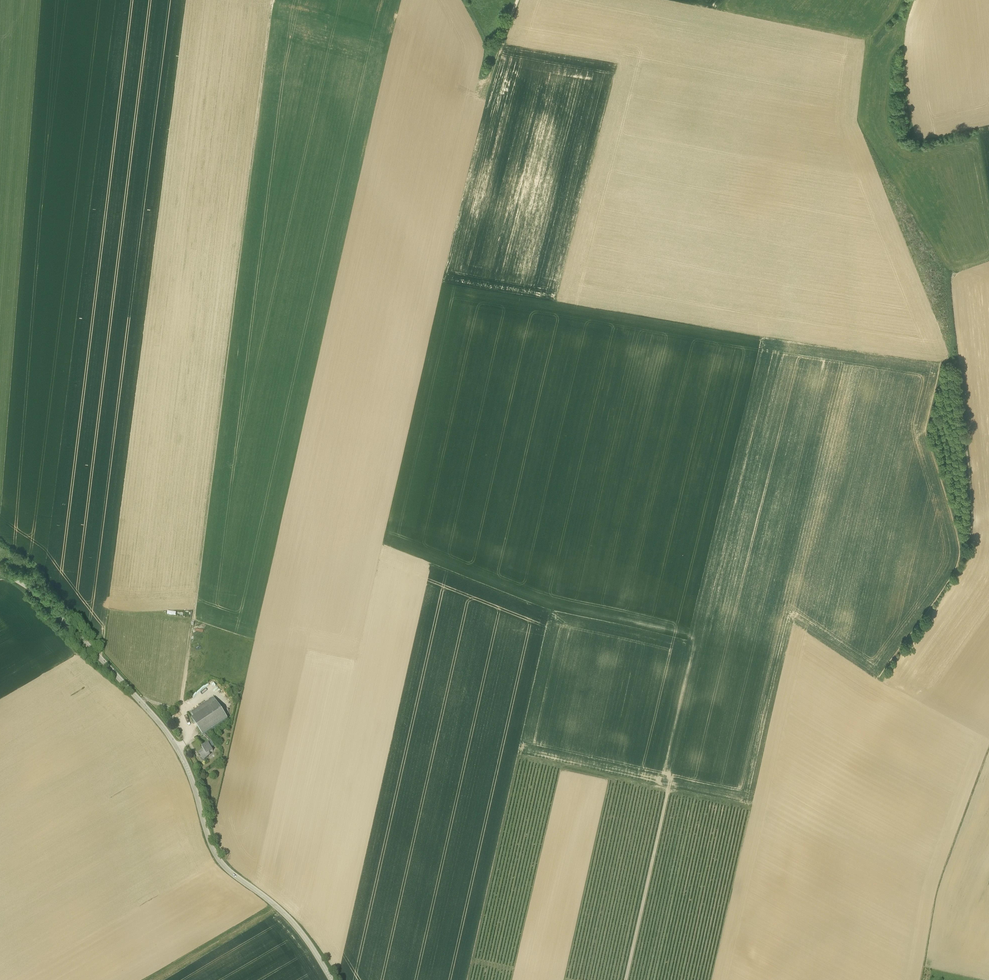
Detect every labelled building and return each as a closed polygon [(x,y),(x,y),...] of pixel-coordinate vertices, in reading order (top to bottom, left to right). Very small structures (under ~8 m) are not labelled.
[(207,733),(228,719),(214,698),(191,713),(194,717),(191,719),(203,736),(203,735),(205,734),(207,733)] [(213,751),(211,747),(214,745),(211,740),(208,737),(206,735),(205,734),(203,735),(205,737),(207,739),(209,742),(208,743),(209,744),(202,748),(204,752),(201,754),(204,760),(205,759),(204,759),(210,755),(210,754),(213,751)]
